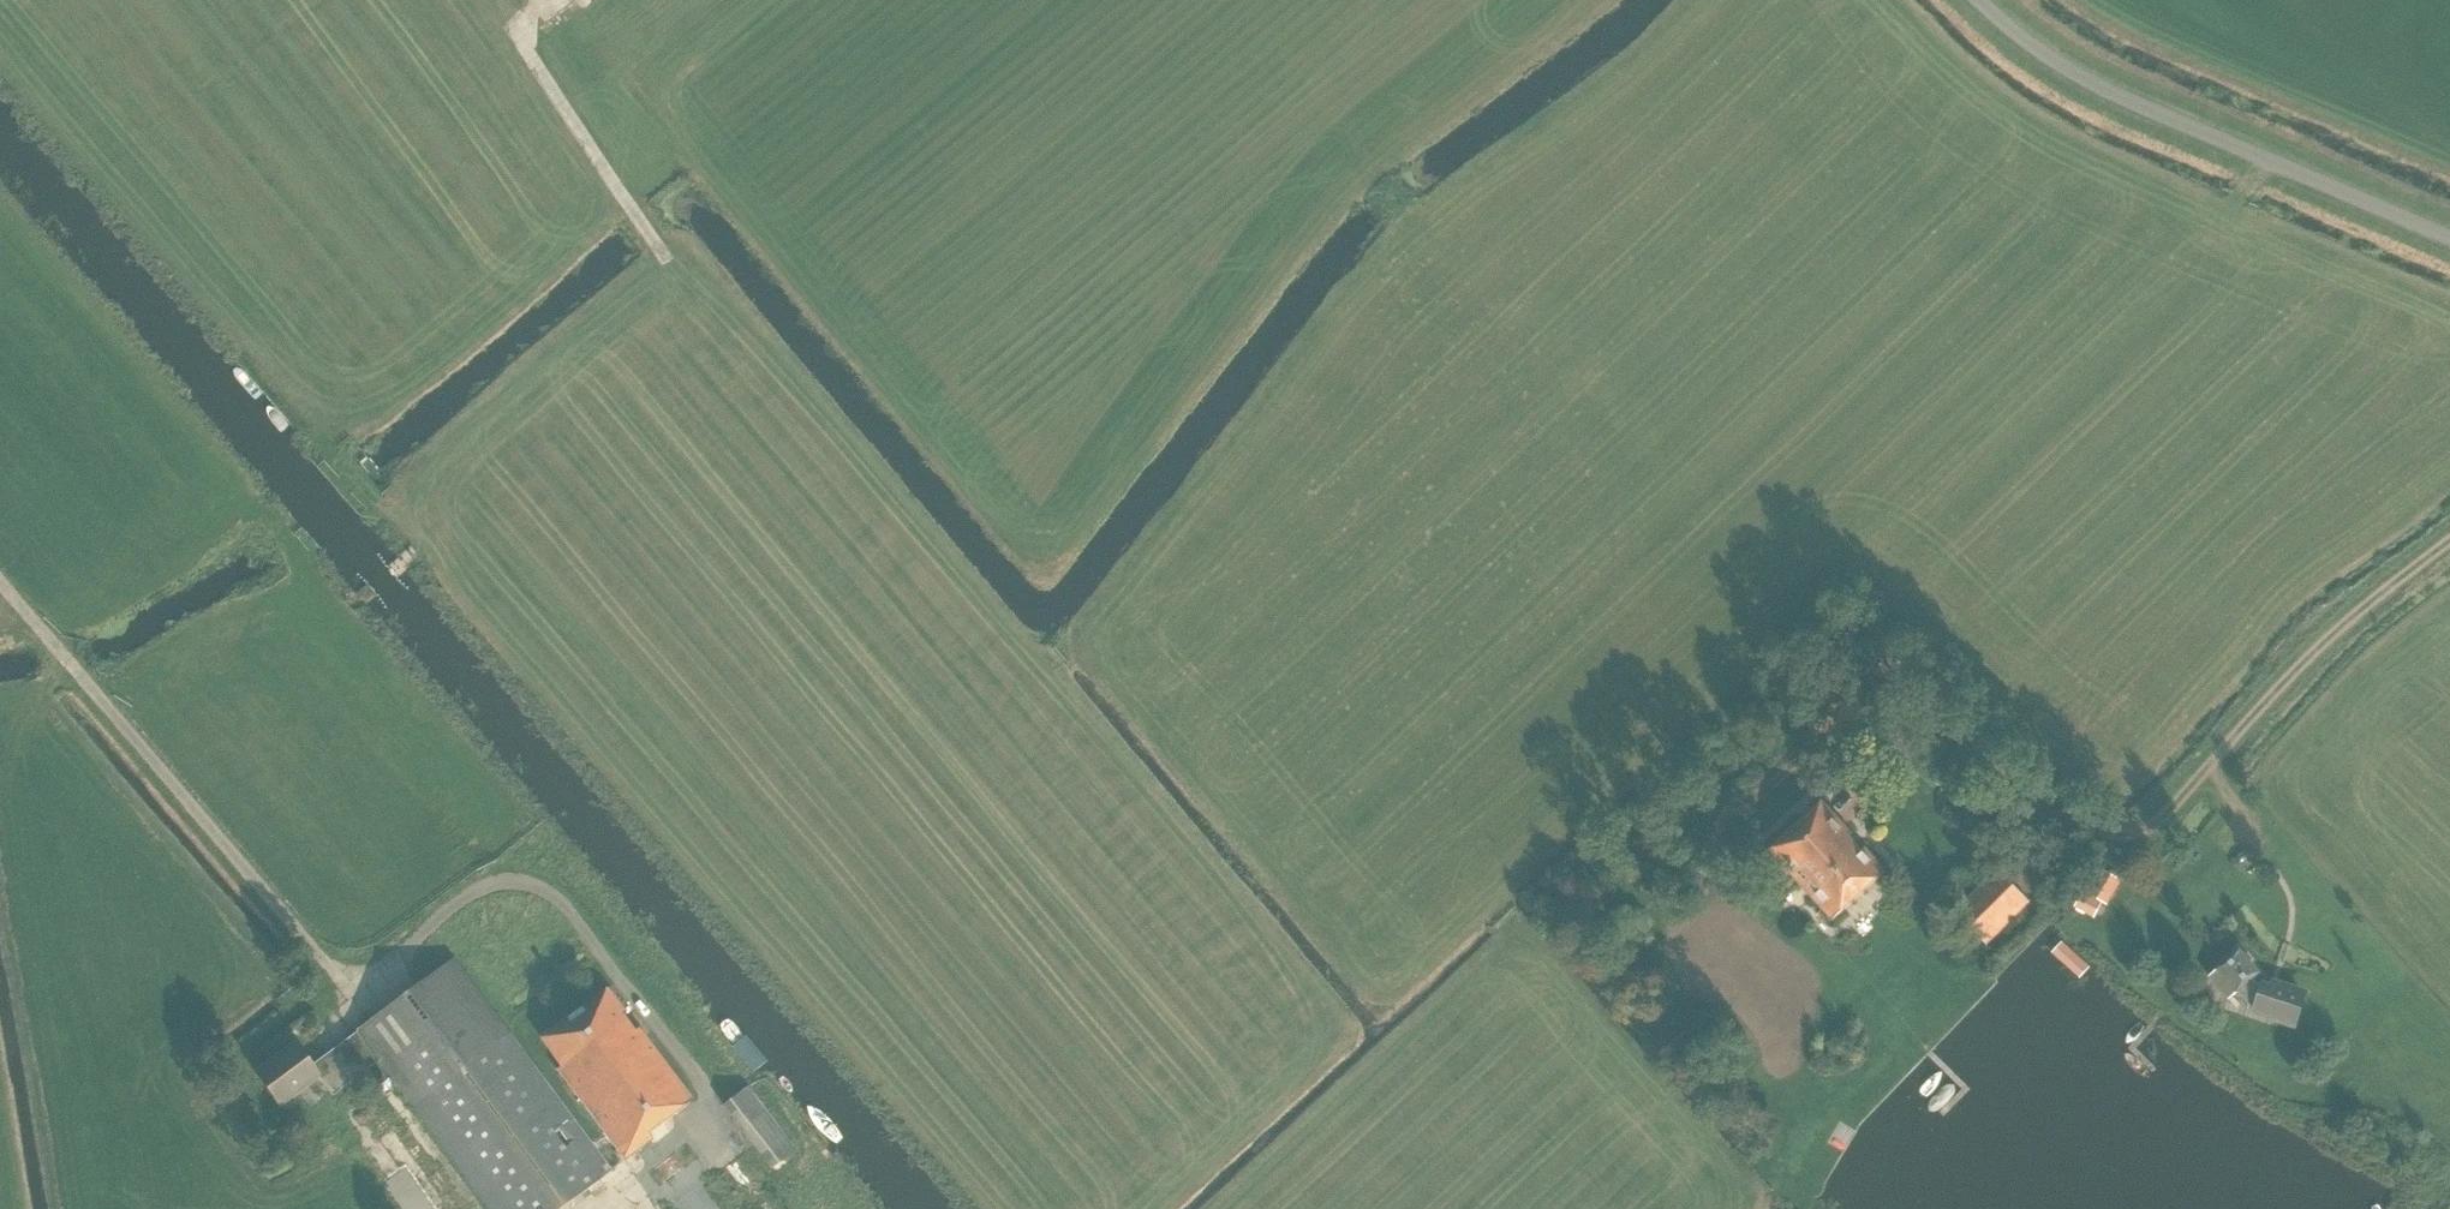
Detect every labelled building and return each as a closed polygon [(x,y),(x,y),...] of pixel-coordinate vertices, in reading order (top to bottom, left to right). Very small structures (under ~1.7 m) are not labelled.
[(1833,920),(1886,871),(1865,848),(1862,851),(1849,836),(1852,833),(1822,801),(1769,849),(1833,920)] [(1986,944),(2028,901),(1997,871),(1954,914),(1986,944)] [(2121,881),(2103,872),(2090,896),(2101,903),(2107,906),(2121,881)] [(2093,917),(2101,903),(2090,896),(2083,892),(2075,906),(2093,917)] [(2256,983),(2253,979),(2259,973),(2239,950),(2209,977),(2225,995),(2222,998),(2225,1003),(2238,992),(2249,1005),(2258,1008),(2257,1011),(2293,1023),(2303,995),(2280,987),(2278,993),(2265,988),(2266,986),(2256,983)] [(592,1146),(453,959),(356,1030),(357,1032),(312,1065),(296,1043),(255,1073),(278,1104),(318,1075),(333,1095),(379,1061),(489,1208),(558,1208),(610,1171),(592,1146)] [(672,1116),(694,1100),(639,1026),(634,1031),(622,1015),(627,1011),(609,987),(540,1038),(561,1067),(556,1070),(605,1136),(624,1160),(624,1159),(676,1121),(672,1116)] [(771,1167),(795,1149),(748,1087),(724,1105),(771,1167)] [(407,1162),(383,1178),(404,1208),(439,1208),(407,1162)] [(689,1196),(681,1200),(685,1208),(696,1208),(689,1196)]
